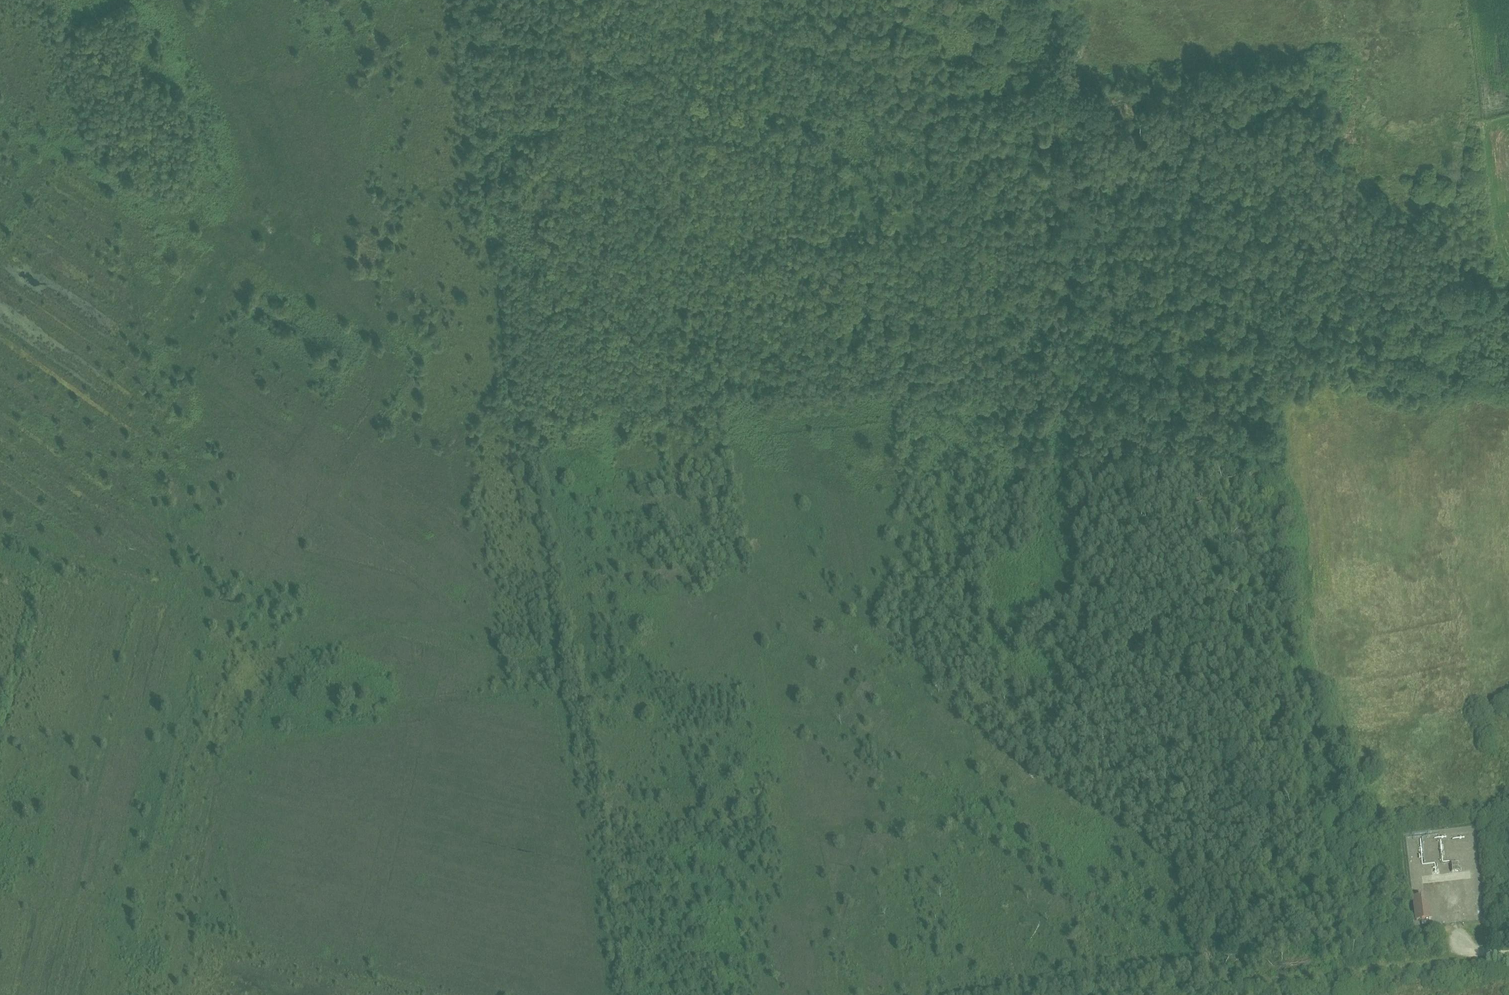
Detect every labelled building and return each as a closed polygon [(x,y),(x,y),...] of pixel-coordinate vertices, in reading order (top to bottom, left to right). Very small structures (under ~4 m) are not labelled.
[(1424,904),(1423,898),(1415,898),(1417,920),(1431,919),(1430,903),(1424,904)]
